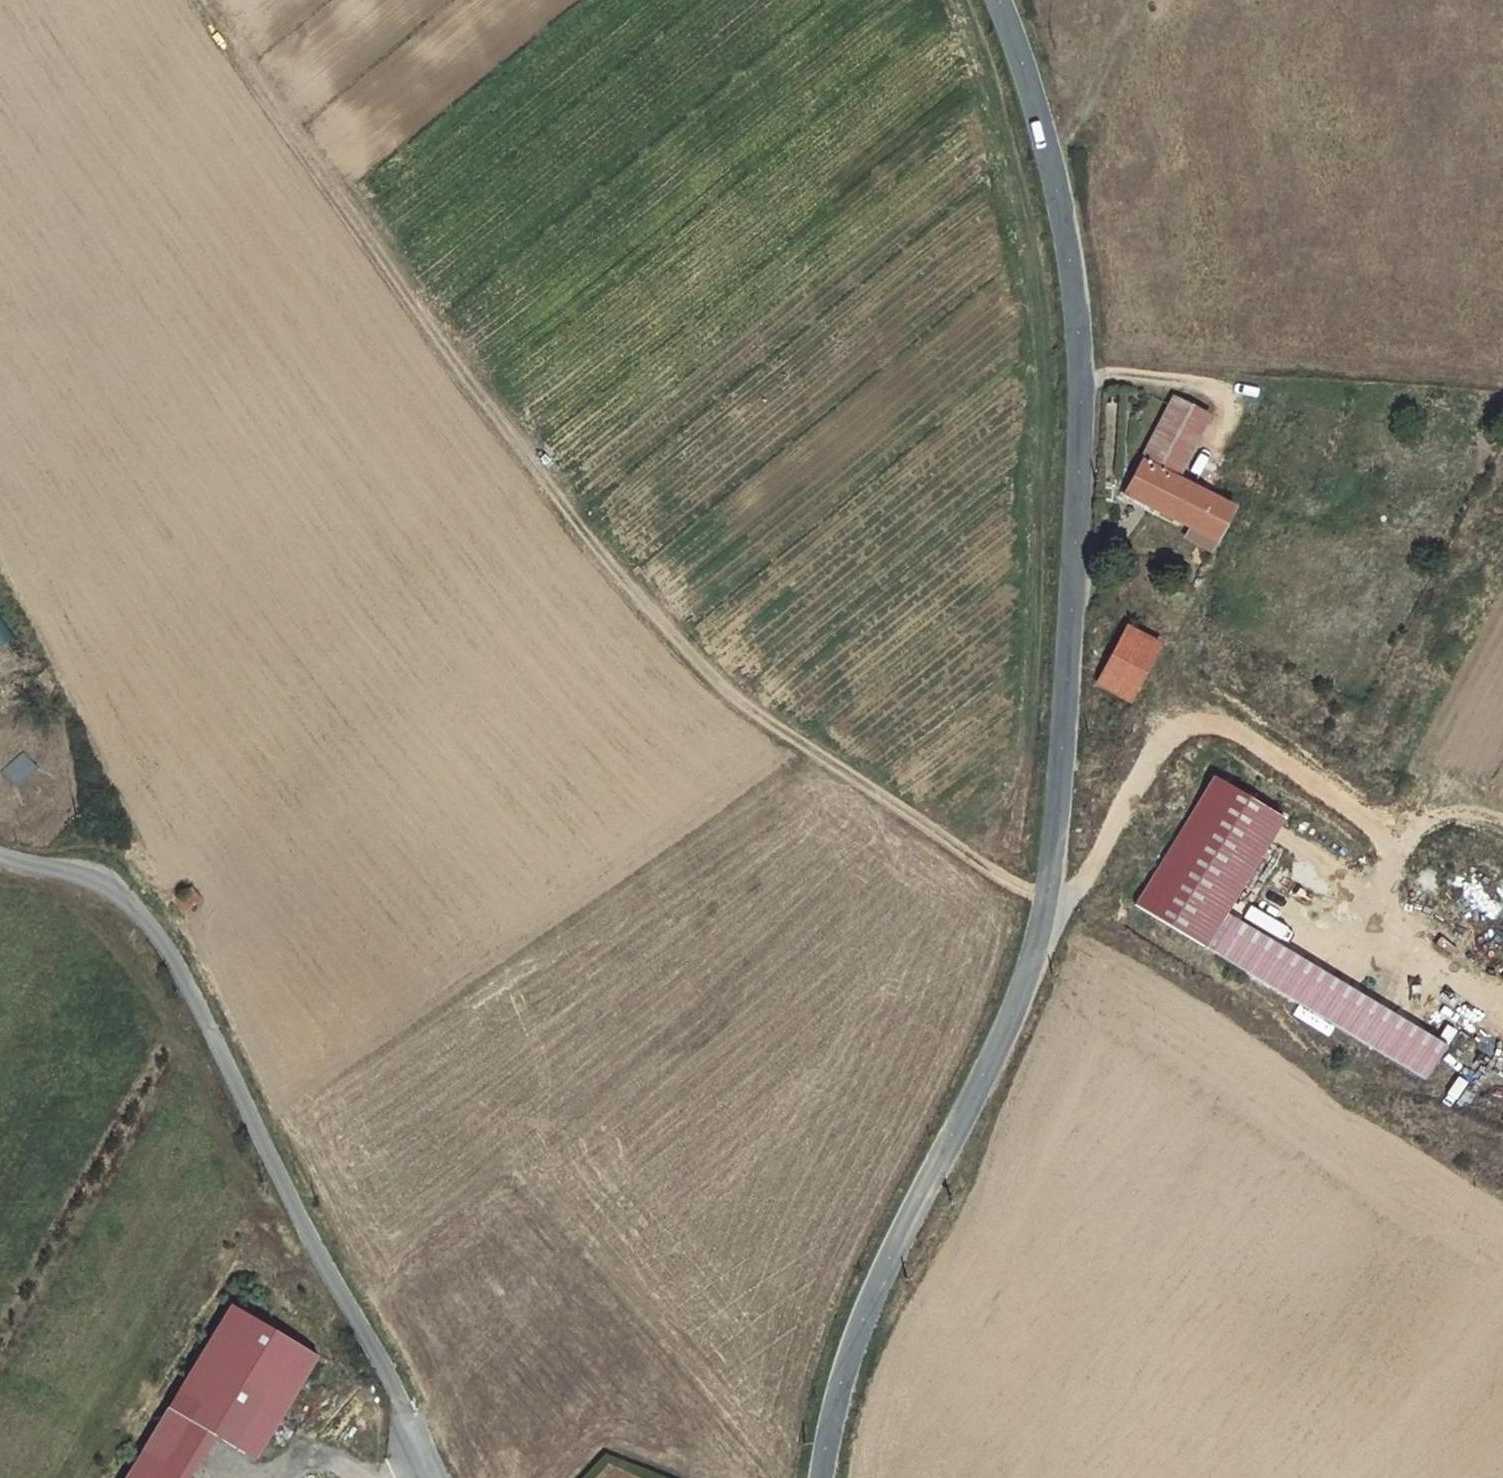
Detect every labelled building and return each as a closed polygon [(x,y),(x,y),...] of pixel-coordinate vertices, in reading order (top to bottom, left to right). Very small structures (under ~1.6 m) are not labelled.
[(1118,393),(1106,392),(1106,403),(1117,404),(1118,393)] [(1173,398),(1141,461),(1176,479),(1209,416),(1173,398)] [(1216,541),(1233,508),(1176,479),(1141,461),(1122,498),(1134,504),(1137,500),(1153,509),(1191,528),(1216,541)] [(1137,500),(1134,504),(1151,513),(1153,509),(1137,500)] [(1216,541),(1191,528),(1186,538),(1210,551),(1216,541)] [(1129,702),(1158,646),(1126,628),(1097,685),(1129,702)] [(22,754),(1,772),(16,787),(35,769),(22,754)] [(1445,1052),(1226,921),(1283,826),(1211,783),(1133,913),(1424,1086),(1445,1052)] [(233,1304),(170,1407),(208,1431),(256,1460),(318,1356),(233,1304)] [(127,1477),(179,1477),(208,1431),(170,1407),(127,1477)]
